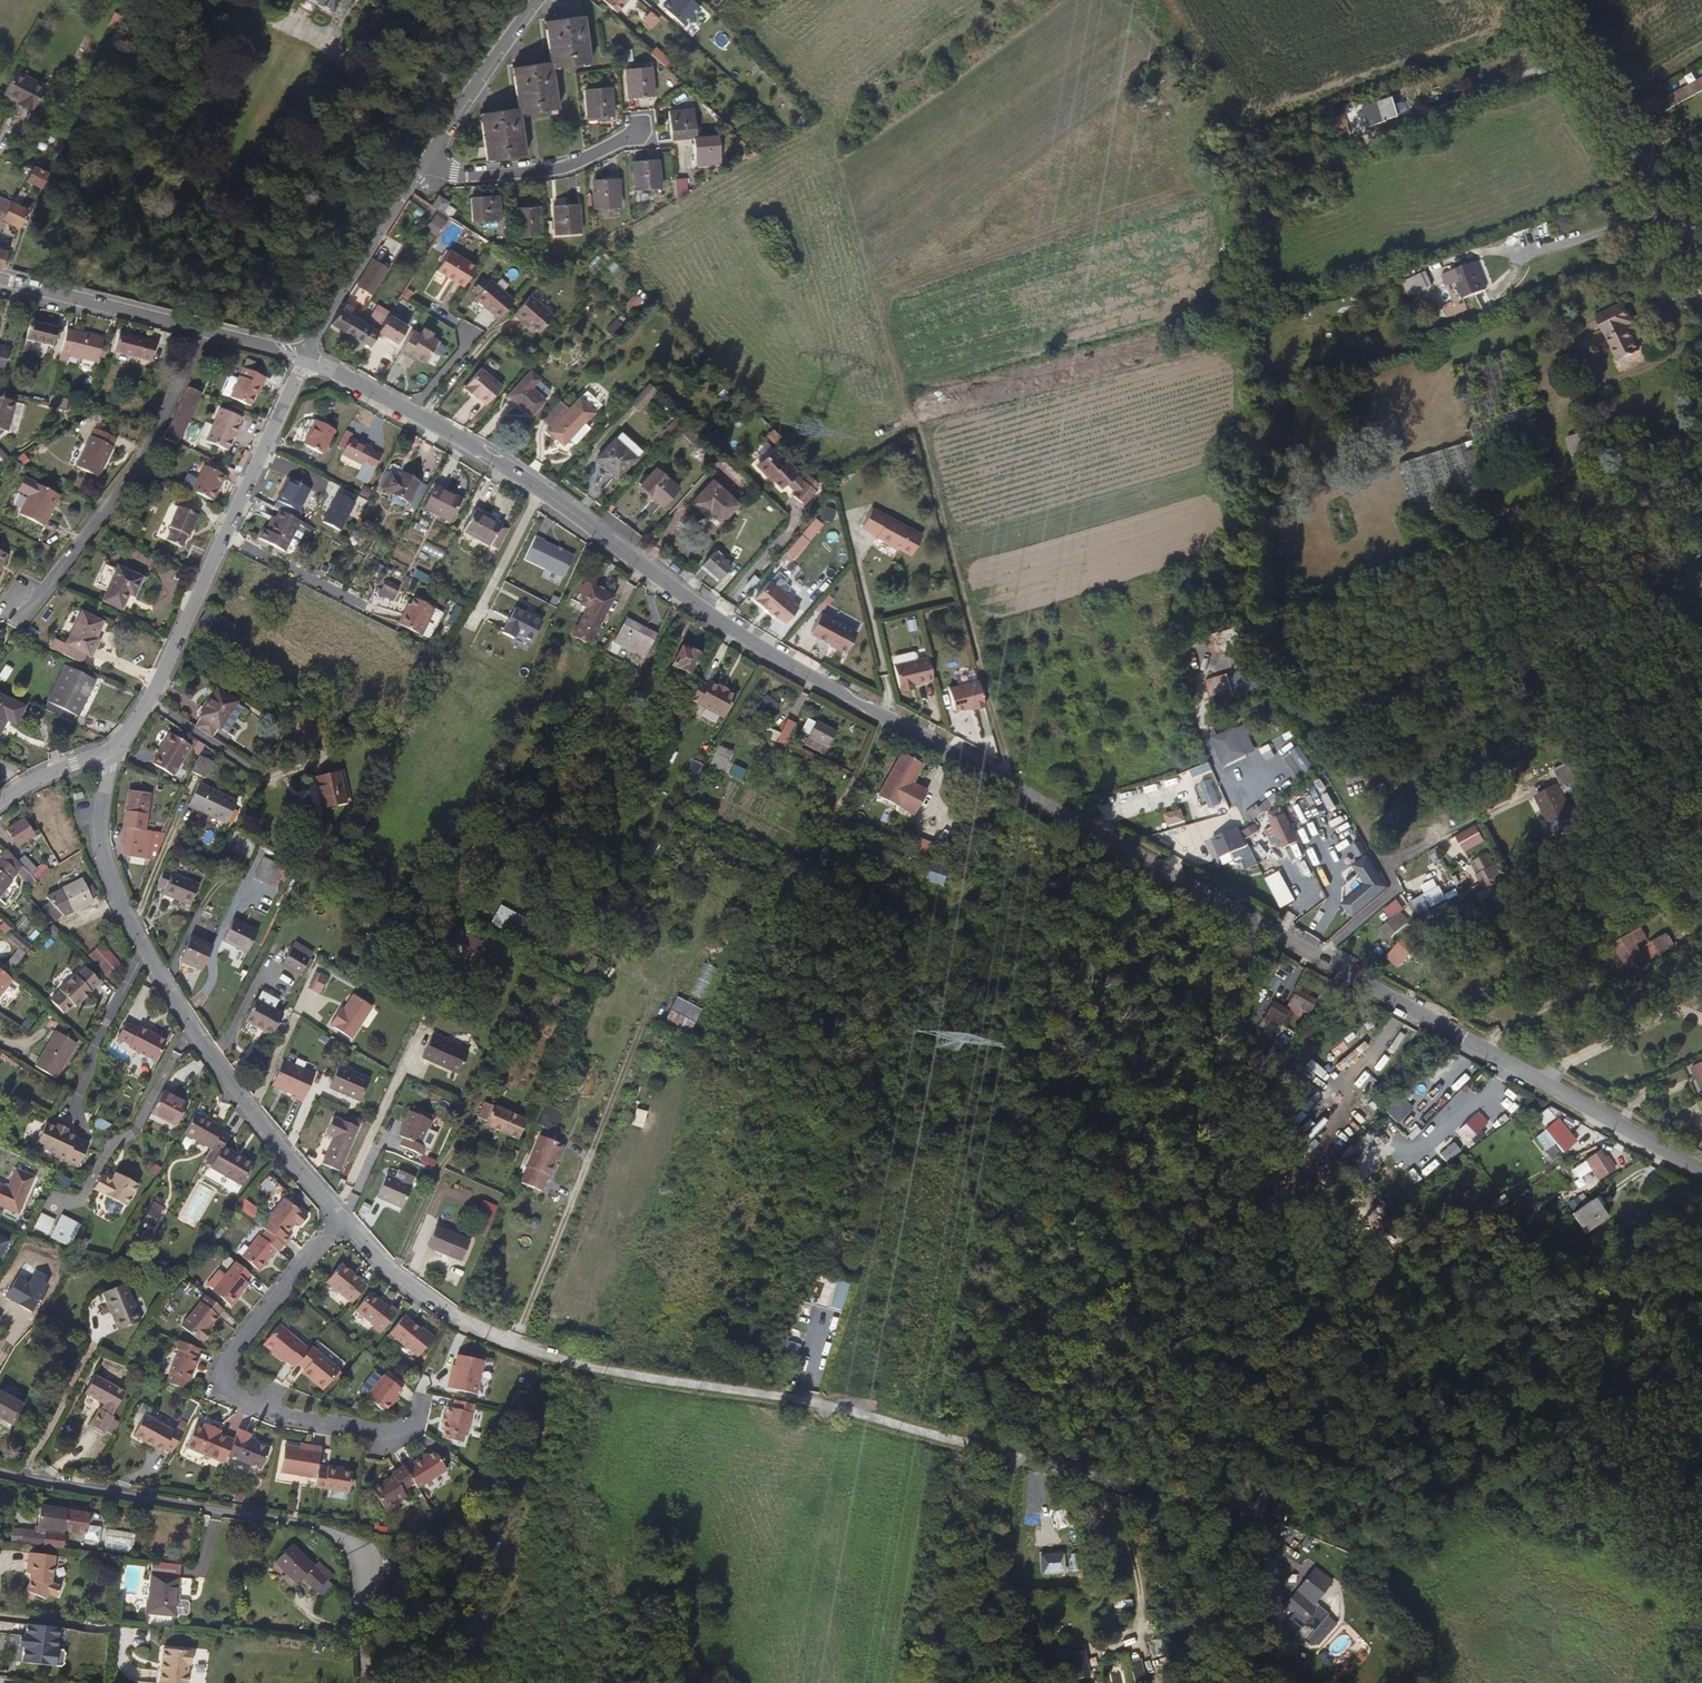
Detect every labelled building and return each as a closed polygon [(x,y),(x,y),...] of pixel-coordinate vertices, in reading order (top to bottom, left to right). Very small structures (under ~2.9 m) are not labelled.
[(351,0),(305,0),(331,14),(332,12),(342,18),(351,0)] [(627,0),(602,0),(615,13),(627,0)] [(699,0),(697,0),(693,4),(699,9),(704,4),(699,0)] [(641,20),(651,29),(660,20),(650,11),(641,20)] [(550,62),(551,67),(589,62),(582,16),(545,21),(550,62)] [(620,51),(622,61),(631,60),(630,50),(620,51)] [(557,108),(551,67),(550,62),(513,67),(518,108),(519,114),(557,108)] [(654,96),(651,66),(626,69),(628,98),(654,96)] [(1161,86),(1174,79),(1168,70),(1156,78),(1160,85),(1161,86)] [(35,113),(46,84),(13,72),(3,100),(35,113)] [(1659,114),(1701,91),(1701,78),(1654,104),(1659,114)] [(613,116),(610,87),(585,90),(587,118),(613,116)] [(1378,102),(1380,107),(1382,114),(1384,120),(1399,116),(1394,97),(1378,102)] [(1382,114),(1380,107),(1371,110),(1373,117),(1382,114)] [(524,155),(519,114),(518,108),(479,113),(486,160),(524,155)] [(668,111),(670,139),(692,137),(695,137),(693,109),(668,111)] [(720,163),(717,135),(695,137),(692,137),(695,165),(720,163)] [(660,188),(657,159),(633,161),(635,191),(660,188)] [(40,189),(48,174),(33,167),(25,182),(40,189)] [(620,207),(617,178),(592,180),(594,209),(620,207)] [(676,197),(688,196),(686,178),(674,179),(676,197)] [(500,220),(498,195),(470,197),(471,221),(500,220)] [(440,211),(446,202),(437,196),(431,205),(440,211)] [(580,233),(578,204),(554,205),(555,234),(580,233)] [(26,214),(11,206),(8,205),(1,221),(19,229),(26,214)] [(540,235),(538,206),(513,208),(515,237),(540,235)] [(438,212),(430,224),(441,231),(449,219),(438,212)] [(780,248),(773,235),(765,240),(772,253),(780,248)] [(461,286),(474,266),(447,250),(435,271),(461,286)] [(368,262),(353,286),(362,291),(377,267),(368,262)] [(1485,290),(1474,262),(1452,271),(1464,299),(1485,290)] [(1432,286),(1427,272),(1402,282),(1409,297),(1432,286)] [(475,295),(485,283),(479,278),(469,290),(475,295)] [(492,310),(499,315),(512,299),(488,279),(485,283),(475,295),(472,298),(490,313),(492,310)] [(552,314),(528,295),(513,313),(528,326),(529,324),(538,331),(552,314)] [(1274,308),(1272,299),(1250,304),(1251,312),(1274,308)] [(1529,308),(1527,301),(1515,306),(1517,313),(1529,308)] [(371,304),(367,318),(382,323),(387,309),(371,304)] [(1633,322),(1623,304),(1598,316),(1619,360),(1639,350),(1627,325),(1633,322)] [(329,324),(345,333),(354,317),(339,308),(329,324)] [(1312,322),(1310,312),(1301,315),(1303,324),(1312,322)] [(406,325),(388,315),(378,331),(377,332),(395,343),(406,325)] [(377,332),(378,331),(356,318),(354,317),(345,333),(368,346),(377,332)] [(52,348),(57,329),(30,322),(26,341),(52,348)] [(1435,334),(1431,324),(1420,329),(1424,338),(1435,334)] [(419,334),(412,329),(399,351),(406,355),(408,353),(425,363),(438,341),(429,336),(431,332),(423,327),(419,334)] [(103,341),(67,331),(59,362),(66,364),(69,356),(97,363),(103,341)] [(152,363),(156,345),(119,335),(114,353),(152,363)] [(629,353),(638,342),(630,335),(621,345),(629,353)] [(610,358),(615,353),(610,349),(605,353),(610,358)] [(1481,437),(1496,433),(1491,418),(1473,361),(1452,368),(1475,439),(1481,437)] [(486,404),(502,385),(481,368),(463,388),(475,398),(477,396),(486,404)] [(250,409),(256,396),(258,388),(261,389),(265,380),(241,370),(229,401),(250,409)] [(530,415),(544,400),(543,399),(530,387),(538,379),(539,379),(530,371),(508,394),(530,415)] [(549,389),(538,379),(530,387),(543,399),(549,393),(549,389)] [(730,394),(722,385),(716,389),(725,399),(723,401),(728,406),(736,399),(731,394),(730,394)] [(194,412),(202,397),(203,394),(188,387),(180,405),(194,412)] [(558,401),(541,419),(551,428),(548,431),(563,445),(568,439),(575,444),(589,428),(583,423),(600,404),(585,390),(568,409),(558,401)] [(64,407),(66,400),(53,397),(51,404),(64,407)] [(669,405),(665,400),(659,406),(663,410),(669,405)] [(3,432),(7,433),(12,416),(6,415),(9,403),(0,401),(0,434),(3,432)] [(14,404),(9,403),(6,415),(12,416),(14,404)] [(186,428),(194,412),(180,405),(172,422),(186,428)] [(1517,428),(1538,421),(1533,405),(1512,411),(1491,418),(1496,433),(1496,434),(1517,428)] [(624,423),(636,410),(632,407),(620,419),(624,423)] [(217,418),(206,445),(227,453),(233,440),(237,429),(241,420),(219,412),(217,418)] [(666,443),(680,421),(674,416),(659,439),(666,443)] [(703,426),(698,420),(693,424),(699,430),(703,426)] [(304,443),(323,454),(335,431),(315,421),(304,443)] [(1554,471),(1538,421),(1517,428),(1533,477),(1554,471)] [(179,445),(186,428),(172,422),(164,438),(179,445)] [(687,447),(697,437),(686,427),(680,432),(684,437),(681,441),(687,447)] [(1533,477),(1517,428),(1496,434),(1512,484),(1533,477)] [(96,478),(116,441),(94,429),(75,466),(96,478)] [(1567,501),(1597,485),(1580,433),(1565,438),(1579,480),(1561,490),(1567,501)] [(1482,494),(1496,489),(1481,437),(1475,439),(1466,442),(1482,494)] [(343,455),(373,471),(381,454),(351,439),(343,455)] [(636,460),(623,447),(614,439),(596,457),(606,466),(603,468),(617,481),(636,460)] [(1465,499),(1482,494),(1466,442),(1449,448),(1465,499)] [(625,444),(623,447),(636,460),(639,457),(625,444)] [(1448,505),(1465,499),(1449,448),(1432,453),(1448,505)] [(243,471),(250,453),(245,451),(238,469),(243,471)] [(781,493),(788,486),(797,477),(798,476),(785,462),(783,465),(770,452),(752,470),(769,487),(772,485),(781,493)] [(1415,459),(1431,510),(1448,505),(1432,453),(1415,459)] [(1414,515),(1431,510),(1415,459),(1398,464),(1414,515)] [(660,507),(679,486),(670,477),(669,478),(657,467),(640,486),(652,497),(651,499),(660,507)] [(192,494),(212,504),(224,478),(205,469),(192,494)] [(390,474),(383,488),(409,502),(419,483),(402,475),(400,478),(390,474)] [(41,527),(58,495),(23,477),(16,489),(28,495),(18,514),(41,527)] [(797,477),(788,486),(794,491),(804,484),(797,477)] [(288,478),(276,501),(299,512),(310,490),(288,478)] [(371,497),(376,481),(367,478),(361,493),(371,497)] [(737,504),(711,481),(692,503),(705,515),(709,512),(721,522),(737,504)] [(804,484),(794,491),(790,494),(798,507),(815,495),(806,483),(804,484)] [(436,487),(425,510),(450,522),(455,511),(459,512),(466,498),(446,489),(444,492),(436,487)] [(263,494),(260,500),(272,506),(275,499),(263,494)] [(823,507),(819,519),(832,523),(836,511),(823,507)] [(901,551),(913,558),(925,537),(902,524),(875,509),(864,528),(879,537),(878,538),(885,542),(901,551)] [(187,539),(196,518),(177,510),(168,529),(170,531),(165,543),(179,550),(185,538),(187,539)] [(463,532),(498,550),(509,529),(476,511),(463,532)] [(289,544),(298,549),(307,530),(312,533),(314,529),(281,512),(277,520),(275,518),(268,531),(262,529),(258,539),(285,552),(289,544)] [(414,530),(426,536),(431,525),(419,519),(414,530)] [(1613,542),(1630,533),(1625,522),(1608,531),(1613,542)] [(825,542),(837,542),(838,533),(826,532),(825,542)] [(544,539),(536,535),(526,558),(564,576),(574,555),(544,541),(544,539)] [(44,542),(39,547),(50,556),(54,551),(44,542)] [(900,553),(901,551),(885,542),(884,544),(900,553)] [(425,543),(422,552),(443,559),(446,549),(425,543)] [(730,566),(714,552),(703,565),(719,579),(730,566)] [(100,602),(119,611),(126,596),(131,598),(140,579),(116,567),(100,602)] [(427,585),(431,578),(416,570),(412,577),(427,585)] [(768,582),(783,595),(786,591),(785,587),(781,584),(784,581),(775,573),(768,582)] [(380,590),(394,597),(400,587),(386,579),(380,590)] [(584,582),(574,602),(602,616),(612,597),(584,582)] [(783,595),(768,582),(753,600),(776,620),(778,617),(789,604),(791,602),(783,595)] [(392,602),(394,597),(380,590),(378,595),(392,602)] [(825,610),(828,601),(818,597),(815,606),(825,610)] [(413,600),(410,606),(406,615),(404,613),(397,625),(428,641),(442,615),(413,600)] [(796,610),(789,604),(778,617),(785,623),(796,610)] [(544,619),(515,606),(503,632),(517,639),(519,632),(535,639),(544,619)] [(455,624),(461,609),(456,607),(449,622),(455,624)] [(207,609),(196,626),(224,645),(235,626),(207,609)] [(61,656),(78,664),(82,656),(87,658),(94,642),(90,640),(99,624),(79,613),(63,645),(65,647),(61,656)] [(857,634),(821,614),(810,634),(846,654),(857,634)] [(626,619),(615,641),(644,657),(656,635),(626,619)] [(909,633),(918,630),(915,619),(906,621),(909,633)] [(682,648),(672,665),(688,673),(697,656),(696,656),(697,653),(691,650),(690,652),(682,648)] [(915,687),(934,682),(928,661),(894,670),(901,693),(911,690),(911,688),(915,687)] [(41,710),(70,725),(74,716),(75,716),(92,681),(62,666),(41,710)] [(707,686),(700,682),(690,700),(723,718),(735,696),(726,691),(727,690),(718,685),(718,687),(709,682),(707,686)] [(657,684),(645,705),(651,708),(660,694),(665,696),(669,690),(657,684)] [(976,714),(987,711),(980,685),(952,692),(957,715),(970,711),(974,710),(976,714)] [(916,692),(915,687),(911,688),(911,690),(901,693),(901,696),(916,692)] [(201,718),(195,727),(211,738),(218,729),(226,734),(244,707),(236,702),(236,701),(217,689),(208,703),(210,704),(201,718)] [(334,692),(324,708),(335,715),(346,700),(334,692)] [(766,696),(758,707),(770,717),(779,705),(766,696)] [(3,720),(13,724),(22,708),(0,697),(0,727),(3,720)] [(301,698),(294,708),(303,714),(310,705),(301,698)] [(199,716),(201,718),(210,704),(208,703),(199,716)] [(819,722),(811,738),(827,747),(836,731),(819,722)] [(771,730),(768,737),(777,741),(780,734),(771,730)] [(169,734),(163,743),(165,744),(161,750),(153,763),(172,775),(182,761),(190,748),(169,734)] [(717,746),(709,766),(723,771),(731,752),(717,746)] [(1299,779),(1314,769),(1300,747),(1284,757),(1299,779)] [(1254,766),(1267,759),(1263,752),(1250,759),(1254,766)] [(902,754),(882,792),(912,808),(920,794),(906,786),(918,762),(902,754)] [(198,756),(191,772),(205,779),(212,763),(198,756)] [(695,782),(702,765),(693,761),(686,778),(695,782)] [(1211,764),(1190,771),(1195,784),(1211,778),(1221,806),(1210,810),(1213,818),(1228,813),(1211,764)] [(732,766),(728,776),(741,782),(745,772),(732,766)] [(1569,772),(1577,786),(1580,784),(1574,770),(1569,772)] [(314,777),(321,808),(347,803),(339,771),(314,777)] [(1565,792),(1577,786),(1569,772),(1558,779),(1565,792)] [(1194,786),(1202,806),(1208,804),(1210,809),(1220,805),(1210,780),(1194,786)] [(196,805),(194,809),(226,824),(236,801),(199,783),(190,802),(196,805)] [(1561,800),(1555,788),(1532,799),(1542,819),(1551,815),(1554,820),(1572,810),(1566,797),(1561,800)] [(123,855),(154,861),(165,834),(144,831),(145,826),(149,794),(129,790),(124,823),(128,824),(123,855)] [(1292,819),(1330,805),(1325,791),(1287,805),(1292,819)] [(1269,799),(1258,807),(1263,812),(1273,804),(1269,799)] [(488,809),(498,814),(502,806),(492,801),(488,809)] [(1263,812),(1258,807),(1256,804),(1244,814),(1250,822),(1263,812)] [(1182,809),(1164,814),(1168,828),(1186,822),(1182,809)] [(1327,811),(1311,815),(1319,844),(1334,841),(1327,811)] [(1280,822),(1287,819),(1284,813),(1278,816),(1280,822)] [(524,827),(531,830),(536,818),(530,815),(524,827)] [(6,829),(17,846),(34,835),(24,818),(6,829)] [(1297,841),(1287,819),(1280,822),(1273,826),(1284,847),(1297,841)] [(1455,837),(1464,854),(1485,842),(1476,825),(1455,837)] [(1256,832),(1251,826),(1244,831),(1249,837),(1256,832)] [(1244,844),(1237,827),(1227,831),(1228,833),(1215,839),(1221,853),(1234,847),(1235,848),(1244,844)] [(1361,836),(1357,829),(1346,838),(1351,844),(1361,836)] [(484,837),(475,833),(472,840),(481,844),(484,837)] [(910,856),(930,862),(935,845),(915,839),(910,856)] [(650,841),(643,856),(653,860),(660,845),(650,841)] [(1363,858),(1370,853),(1365,844),(1357,848),(1363,858)] [(471,845),(466,853),(474,857),(478,849),(471,845)] [(5,849),(0,855),(0,895),(7,886),(23,867),(17,861),(5,849)] [(1487,880),(1500,873),(1488,852),(1482,856),(1489,869),(1477,876),(1479,879),(1485,876),(1487,880)] [(488,854),(484,863),(489,866),(494,857),(488,854)] [(33,877),(46,868),(43,864),(36,869),(24,856),(17,861),(23,867),(24,868),(28,873),(33,877)] [(1489,869),(1482,856),(1470,863),(1477,876),(1489,869)] [(263,858),(254,877),(276,888),(278,885),(286,869),(263,858)] [(459,872),(469,878),(475,862),(464,858),(459,872)] [(1376,863),(1364,872),(1369,881),(1375,877),(1382,871),(1377,865),(1376,863)] [(931,864),(926,880),(942,885),(948,869),(931,864)] [(48,871),(46,868),(33,877),(36,881),(48,871)] [(524,886),(535,893),(545,874),(534,868),(524,886)] [(1452,879),(1460,889),(1474,878),(1466,868),(1452,879)] [(163,871),(156,886),(163,889),(161,895),(189,906),(198,885),(163,871)] [(1383,886),(1385,889),(1390,884),(1382,871),(1375,877),(1383,886)] [(468,882),(469,878),(459,872),(457,878),(468,882)] [(1450,884),(1443,872),(1434,878),(1441,889),(1450,884)] [(37,882),(36,881),(33,877),(28,873),(25,875),(22,879),(31,888),(37,882)] [(1269,880),(1274,894),(1281,892),(1276,877),(1269,880)] [(1375,877),(1369,881),(1370,882),(1378,891),(1383,886),(1375,877)] [(54,921),(55,922),(61,916),(92,900),(91,897),(86,887),(82,880),(46,897),(44,895),(37,902),(54,921)] [(1378,891),(1370,882),(1354,895),(1362,904),(1378,891)] [(86,887),(91,897),(96,895),(91,885),(86,887)] [(1285,907),(1295,900),(1289,891),(1278,898),(1285,907)] [(449,893),(444,901),(454,906),(458,898),(449,893)] [(1403,911),(1394,901),(1384,909),(1391,918),(1379,928),(1389,939),(1407,923),(1399,915),(1403,911)] [(500,906),(489,924),(505,934),(515,916),(500,906)] [(23,932),(30,923),(22,917),(15,926),(23,932)] [(223,940),(247,953),(258,932),(233,920),(223,940)] [(32,945),(42,934),(31,925),(21,937),(23,938),(32,945)] [(53,939),(59,931),(52,926),(46,933),(53,939)] [(1655,941),(1662,954),(1675,947),(1667,933),(1655,941)] [(1647,959),(1632,934),(1614,944),(1629,969),(1647,959)] [(1396,948),(1407,958),(1418,945),(1408,936),(1396,948)] [(1591,942),(1588,936),(1579,939),(1582,946),(1591,942)] [(180,961),(201,970),(212,947),(190,937),(180,961)] [(24,955),(32,945),(23,938),(20,941),(24,944),(20,950),(24,955)] [(1389,944),(1384,940),(1379,946),(1385,950),(1389,944)] [(1652,959),(1662,954),(1655,941),(1645,946),(1652,959)] [(101,945),(89,955),(109,976),(120,966),(120,965),(101,945)] [(309,959),(292,948),(281,966),(298,977),(309,959)] [(1403,962),(1407,958),(1396,948),(1392,953),(1403,962)] [(1,971),(7,975),(18,963),(12,958),(1,971)] [(69,970),(53,984),(54,985),(44,994),(56,1008),(66,999),(68,1001),(74,996),(75,997),(85,988),(84,987),(94,978),(80,962),(70,971),(69,970)] [(704,963),(690,994),(703,1000),(717,969),(704,963)] [(12,980),(7,975),(1,971),(0,970),(0,997),(12,980)] [(321,975),(314,991),(321,995),(329,979),(321,975)] [(256,1000),(246,1019),(262,1028),(261,1030),(271,1036),(282,1014),(273,1009),(278,1000),(262,991),(257,1000),(256,1000)] [(1309,1002),(1304,1012),(1308,1014),(1314,1005),(1312,1003),(1312,1001),(1296,992),(1294,994),(1309,1002)] [(1295,1011),(1301,1015),(1304,1012),(1309,1002),(1294,994),(1289,1004),(1296,1009),(1295,1011)] [(328,1028),(350,1042),(370,1009),(350,997),(341,1012),(339,1010),(328,1028)] [(685,1043),(701,1010),(675,998),(660,1031),(685,1043)] [(1272,1003),(1264,1018),(1278,1027),(1287,1012),(1272,1003)] [(129,1047),(128,1049),(155,1062),(165,1042),(138,1028),(137,1031),(125,1025),(117,1041),(129,1047)] [(55,1032),(34,1066),(55,1078),(76,1044),(55,1032)] [(432,1035),(422,1058),(458,1074),(468,1051),(432,1035)] [(1341,1073),(1372,1045),(1367,1039),(1336,1067),(1341,1073)] [(332,1042),(329,1046),(339,1052),(342,1049),(332,1042)] [(1260,1059),(1265,1063),(1271,1058),(1276,1052),(1271,1048),(1265,1053),(1260,1059)] [(1658,1066),(1650,1051),(1643,1055),(1650,1069),(1658,1066)] [(1317,1060),(1310,1066),(1325,1084),(1332,1078),(1317,1060)] [(1692,1067),(1701,1089),(1701,1063),(1692,1067)] [(291,1103),(300,1108),(313,1079),(281,1065),(270,1090),(293,1101),(291,1103)] [(339,1066),(329,1088),(359,1101),(369,1079),(339,1066)] [(1313,1069),(1307,1073),(1315,1085),(1320,1081),(1313,1069)] [(1288,1090),(1297,1100),(1308,1090),(1299,1080),(1288,1090)] [(1408,1096),(1413,1101),(1423,1092),(1419,1087),(1408,1096)] [(162,1091),(151,1113),(175,1125),(186,1104),(162,1091)] [(1517,1094),(1508,1108),(1514,1111),(1523,1098),(1517,1094)] [(1372,1114),(1379,1111),(1372,1099),(1365,1102),(1372,1114)] [(1400,1099),(1388,1110),(1393,1115),(1405,1104),(1400,1099)] [(461,1110),(464,1103),(457,1100),(453,1111),(459,1114),(461,1110)] [(1655,1104),(1662,1116),(1668,1113),(1662,1100),(1655,1104)] [(493,1107),(484,1103),(477,1117),(486,1121),(485,1126),(518,1140),(526,1120),(494,1105),(493,1107)] [(547,1129),(555,1110),(545,1106),(537,1125),(547,1129)] [(403,1138),(400,1145),(423,1156),(426,1148),(422,1146),(432,1122),(409,1111),(398,1135),(403,1138)] [(184,1133),(211,1148),(221,1132),(222,1129),(195,1113),(184,1133)] [(1474,1116),(1471,1118),(1482,1130),(1484,1127),(1474,1116)] [(333,1138),(322,1164),(339,1171),(357,1128),(333,1118),(326,1134),(333,1138)] [(1459,1130),(1474,1144),(1485,1133),(1482,1130),(1471,1118),(1459,1130)] [(37,1143),(44,1123),(32,1119),(25,1139),(37,1143)] [(94,1127),(107,1134),(111,1125),(99,1119),(94,1127)] [(55,1127),(45,1123),(37,1145),(57,1153),(56,1155),(80,1165),(89,1141),(66,1132),(68,1129),(56,1124),(55,1127)] [(1545,1129),(1558,1146),(1565,1141),(1552,1124),(1545,1129)] [(221,1132),(211,1148),(219,1152),(210,1167),(242,1185),(253,1167),(238,1159),(239,1156),(223,1147),(229,1136),(221,1132)] [(551,1172),(555,1161),(558,1155),(561,1156),(565,1146),(540,1136),(520,1183),(541,1191),(549,1171),(551,1172)] [(1570,1148),(1573,1153),(1580,1148),(1576,1143),(1570,1148)] [(1585,1161),(1597,1179),(1611,1170),(1598,1152),(1585,1161)] [(1434,1166),(1450,1158),(1447,1153),(1431,1160),(1434,1166)] [(254,1165),(239,1156),(238,1159),(253,1167),(254,1165)] [(18,1215),(34,1177),(15,1170),(8,1188),(0,1185),(0,1207),(18,1215)] [(138,1184),(116,1171),(112,1179),(103,1173),(95,1187),(108,1194),(124,1203),(127,1205),(138,1184)] [(387,1176),(376,1198),(400,1209),(410,1186),(387,1176)] [(60,1187),(69,1190),(72,1181),(63,1178),(60,1187)] [(124,1203),(108,1194),(105,1201),(107,1208),(113,1212),(120,1210),(124,1203)] [(237,1206),(252,1218),(260,1209),(245,1196),(237,1206)] [(1607,1218),(1594,1199),(1572,1214),(1586,1233),(1603,1221),(1607,1218)] [(266,1221),(284,1236),(290,1229),(288,1227),(293,1222),(295,1223),(299,1226),(306,1218),(283,1200),(266,1221)] [(149,1209),(143,1220),(152,1226),(159,1214),(149,1209)] [(34,1227),(48,1233),(55,1218),(41,1212),(34,1227)] [(80,1226),(61,1216),(57,1224),(75,1234),(80,1226)] [(1635,1222),(1640,1231),(1649,1226),(1644,1217),(1635,1222)] [(266,1232),(283,1245),(288,1239),(284,1236),(266,1221),(260,1228),(266,1232)] [(482,1223),(478,1233),(485,1235),(488,1226),(482,1223)] [(75,1234),(57,1224),(51,1234),(70,1244),(75,1234)] [(436,1227),(427,1247),(460,1261),(469,1242),(436,1227)] [(276,1253),(283,1245),(266,1232),(261,1239),(258,1237),(241,1258),(258,1271),(274,1252),(276,1253)] [(1547,1257),(1541,1263),(1548,1271),(1554,1266),(1547,1257)] [(246,1282),(251,1275),(236,1263),(212,1293),(232,1308),(243,1295),(241,1293),(248,1285),(246,1282)] [(355,1304),(368,1288),(361,1282),(354,1275),(355,1273),(345,1265),(330,1283),(355,1304)] [(354,1275),(361,1282),(363,1280),(355,1273),(354,1275)] [(104,1292),(120,1329),(141,1320),(125,1283),(104,1292)] [(1668,1288),(1662,1291),(1668,1302),(1671,1305),(1678,1303),(1668,1288)] [(381,1327),(379,1329),(388,1336),(405,1313),(397,1308),(395,1310),(376,1295),(362,1312),(381,1327)] [(206,1333),(211,1327),(222,1313),(205,1299),(180,1329),(198,1343),(198,1342),(202,1345),(210,1336),(209,1335),(206,1333)] [(427,1329),(410,1316),(394,1337),(402,1343),(403,1341),(425,1357),(439,1339),(440,1335),(434,1331),(432,1332),(427,1329)] [(548,1340),(555,1320),(551,1318),(544,1316),(537,1336),(548,1340)] [(282,1356),(290,1363),(304,1346),(281,1328),(266,1347),(276,1355),(278,1351),(283,1355),(282,1356)] [(821,1353),(827,1355),(831,1339),(825,1338),(821,1353)] [(201,1351),(178,1342),(175,1351),(177,1352),(168,1375),(169,1376),(188,1384),(189,1384),(200,1360),(198,1359),(201,1351)] [(314,1349),(299,1367),(307,1372),(315,1378),(313,1380),(327,1391),(342,1371),(314,1349)] [(466,1354),(463,1365),(461,1377),(457,1376),(455,1387),(484,1394),(493,1359),(466,1354)] [(289,1364),(290,1363),(282,1356),(281,1358),(289,1364)] [(90,1425),(104,1433),(114,1418),(111,1416),(125,1393),(96,1376),(84,1394),(96,1401),(97,1398),(105,1404),(104,1406),(101,1410),(100,1409),(90,1425)] [(169,1376),(168,1378),(186,1386),(188,1384),(169,1376)] [(373,1399),(390,1412),(403,1397),(408,1389),(390,1376),(373,1399)] [(168,1378),(166,1383),(185,1390),(186,1386),(168,1378)] [(4,1422),(6,1418),(13,1422),(23,1405),(0,1391),(0,1420),(4,1422)] [(518,1408),(526,1399),(518,1393),(510,1402),(518,1408)] [(403,1397),(390,1412),(393,1414),(405,1398),(403,1397)] [(475,1436),(483,1405),(464,1400),(461,1408),(455,1407),(450,1431),(451,1431),(450,1439),(470,1443),(471,1436),(475,1436)] [(166,1447),(172,1451),(185,1428),(179,1424),(176,1428),(146,1412),(134,1434),(145,1440),(146,1438),(165,1448),(166,1447)] [(103,1436),(104,1433),(90,1425),(89,1427),(103,1436)] [(187,1450),(224,1464),(227,1456),(233,1441),(219,1436),(221,1432),(205,1425),(203,1429),(196,1426),(187,1450)] [(974,1433),(984,1436),(985,1429),(975,1426),(974,1433)] [(233,1441),(227,1456),(261,1469),(269,1449),(255,1444),(249,1441),(249,1438),(251,1434),(238,1429),(233,1441)] [(164,1450),(165,1448),(146,1438),(145,1440),(164,1450)] [(320,1468),(323,1448),(314,1447),(313,1451),(300,1449),(285,1447),(281,1473),(318,1479),(320,1468)] [(423,1481),(427,1486),(428,1485),(452,1467),(455,1466),(441,1448),(429,1456),(428,1455),(412,1466),(423,1481)] [(318,1479),(317,1487),(353,1493),(356,1473),(347,1472),(340,1471),(340,1467),(331,1465),(331,1469),(320,1468),(318,1479)] [(412,1466),(411,1465),(399,1474),(401,1476),(381,1490),(396,1510),(415,1495),(411,1490),(423,1481),(412,1466)] [(89,1514),(52,1508),(50,1528),(86,1534),(89,1514)] [(1071,1508),(1064,1509),(1068,1526),(1075,1525),(1071,1508)] [(20,1542),(62,1546),(63,1535),(21,1530),(20,1542)] [(1070,1536),(1073,1548),(1078,1547),(1076,1535),(1070,1536)] [(315,1566),(293,1545),(275,1563),(296,1584),(302,1578),(316,1592),(328,1579),(324,1574),(328,1570),(320,1561),(315,1566)] [(30,1573),(26,1573),(25,1585),(28,1585),(28,1591),(46,1599),(48,1594),(57,1597),(62,1585),(53,1580),(55,1556),(28,1552),(27,1561),(31,1562),(30,1573)] [(1042,1559),(1043,1572),(1061,1571),(1060,1557),(1042,1559)] [(150,1612),(174,1615),(175,1614),(176,1599),(180,1564),(153,1561),(148,1601),(151,1602),(150,1612)] [(1283,1606),(1310,1628),(1323,1611),(1315,1605),(1332,1582),(1314,1568),(1283,1606)] [(176,1599),(175,1614),(185,1615),(187,1613),(189,1603),(186,1600),(176,1599)] [(56,1665),(60,1625),(27,1622),(25,1635),(21,1635),(20,1645),(24,1645),(23,1662),(56,1665)] [(1317,1645),(1300,1626),(1293,1632),(1310,1651),(1317,1645)] [(317,1642),(329,1643),(330,1632),(318,1631),(317,1642)] [(164,1648),(160,1682),(187,1682),(189,1664),(191,1664),(192,1651),(164,1648)] [(1083,1651),(1079,1652),(1067,1654),(1073,1680),(1088,1677),(1083,1651)]
